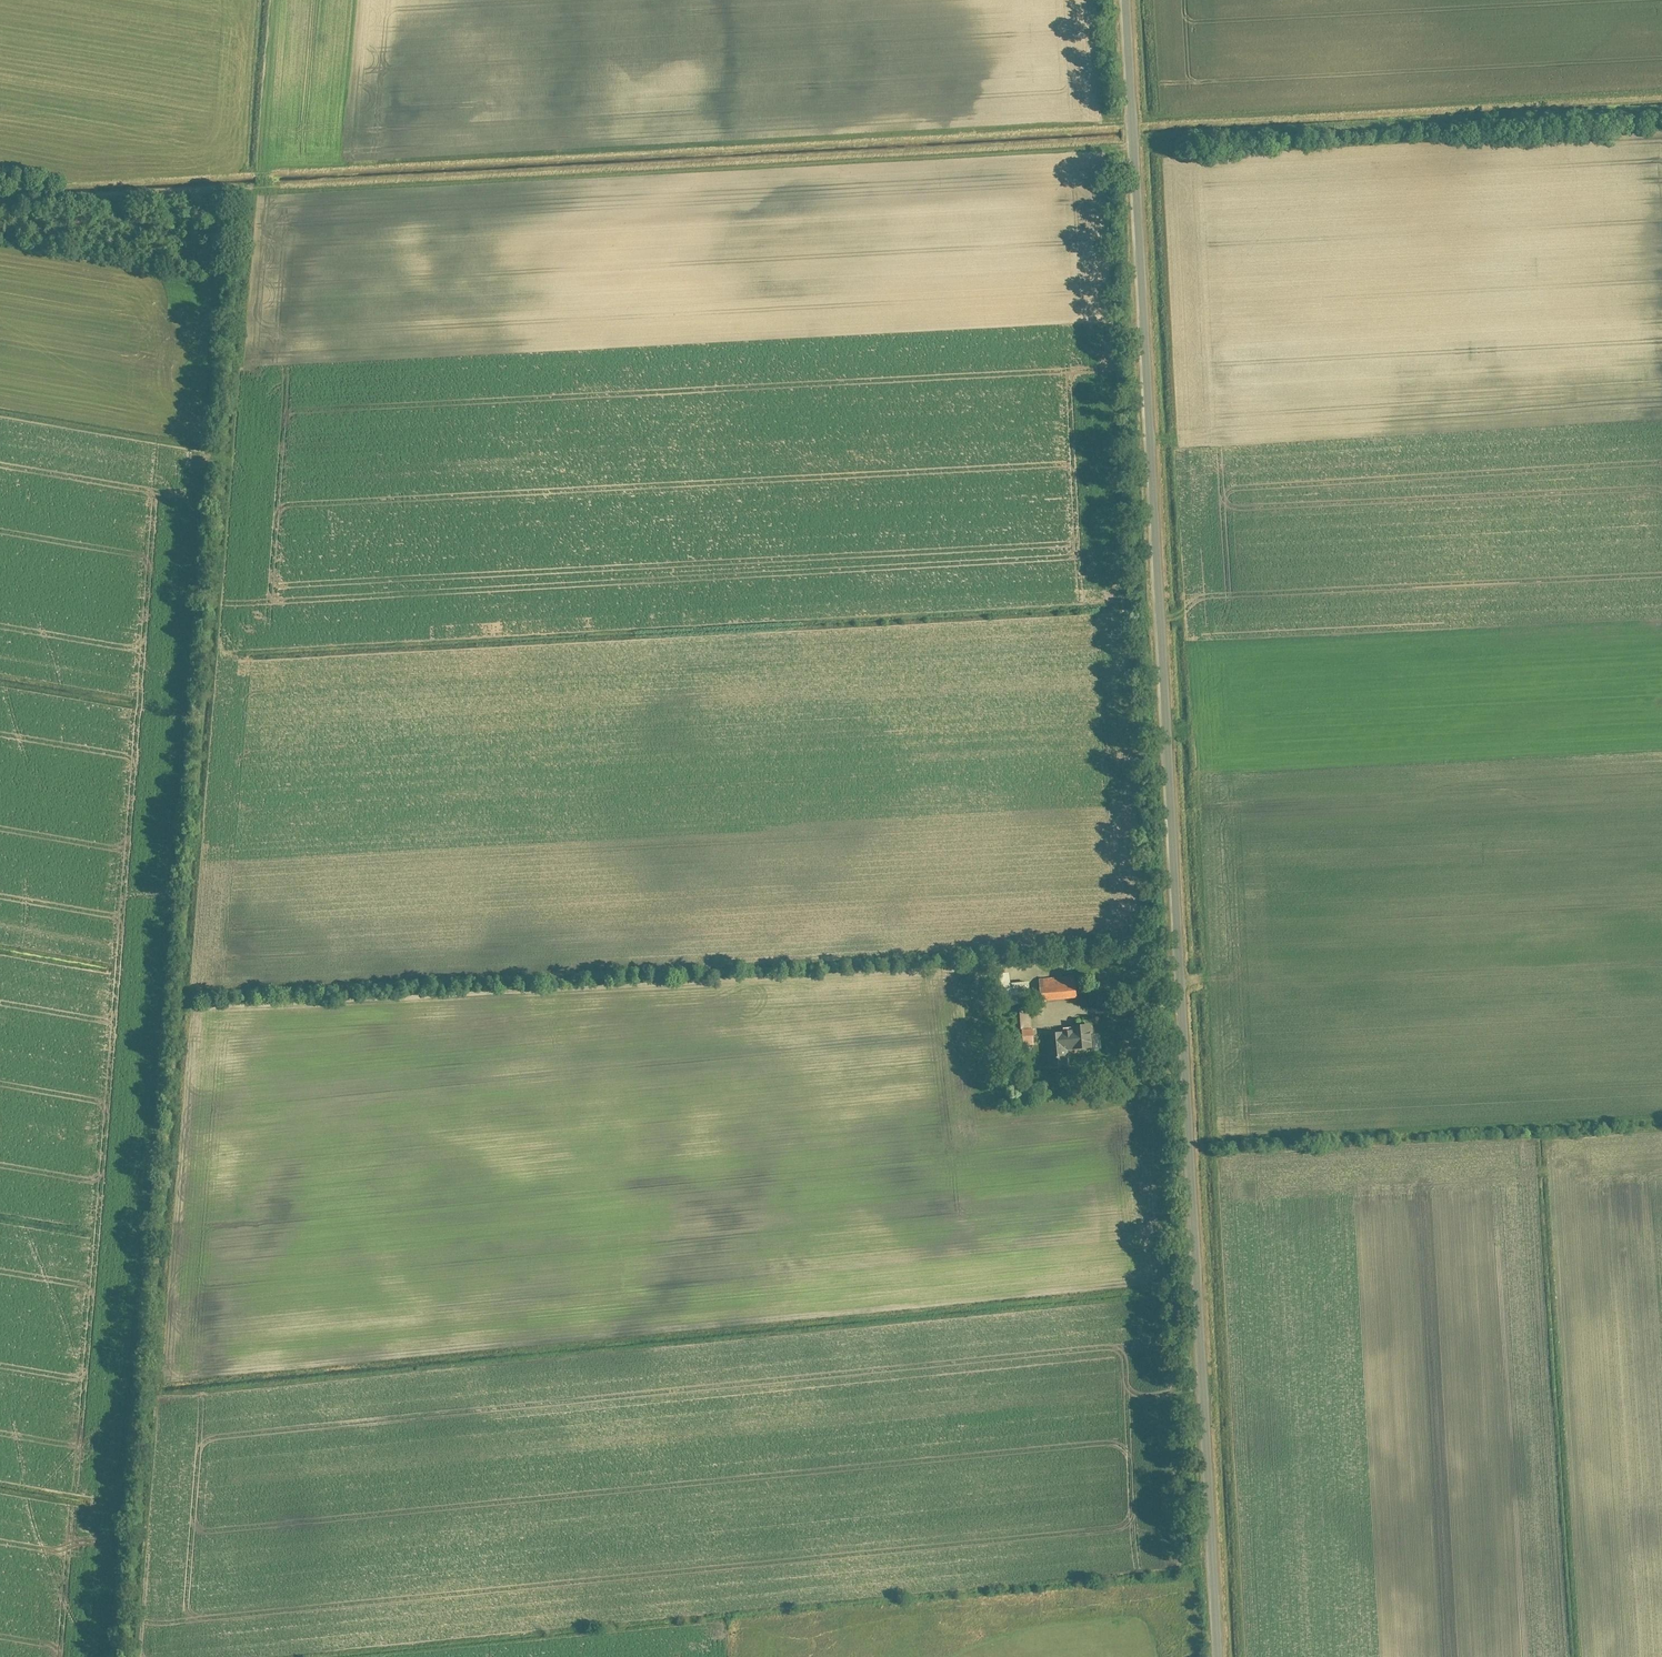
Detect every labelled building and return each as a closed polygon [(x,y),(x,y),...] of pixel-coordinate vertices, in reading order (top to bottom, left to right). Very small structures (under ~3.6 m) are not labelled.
[(998,992),(999,1008),(1029,1006),(1028,984),(1008,985),(1008,975),(997,975),(998,992)] [(1037,981),(1037,1001),(1072,999),(1072,979),(1037,981)] [(1015,1031),(1030,1031),(1030,1013),(1015,1013),(1015,1031)] [(1065,1070),(1064,1053),(1070,1052),(1070,1054),(1092,1053),(1089,1025),(1068,1027),(1068,1035),(1041,1037),(1043,1071),(1065,1070)]
